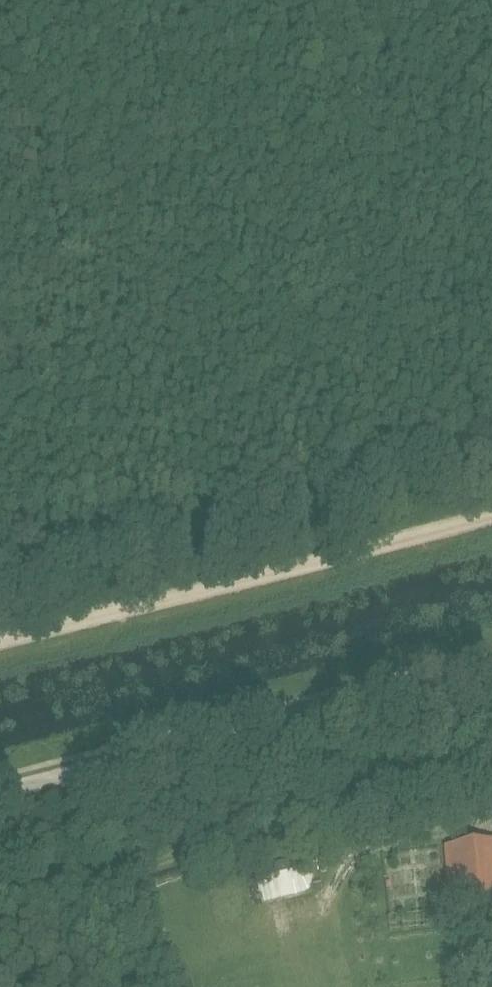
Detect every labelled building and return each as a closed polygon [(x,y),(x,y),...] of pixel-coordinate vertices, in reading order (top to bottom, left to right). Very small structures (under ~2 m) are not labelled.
[(491,908),(491,841),(444,845),(449,911),(491,908)]
